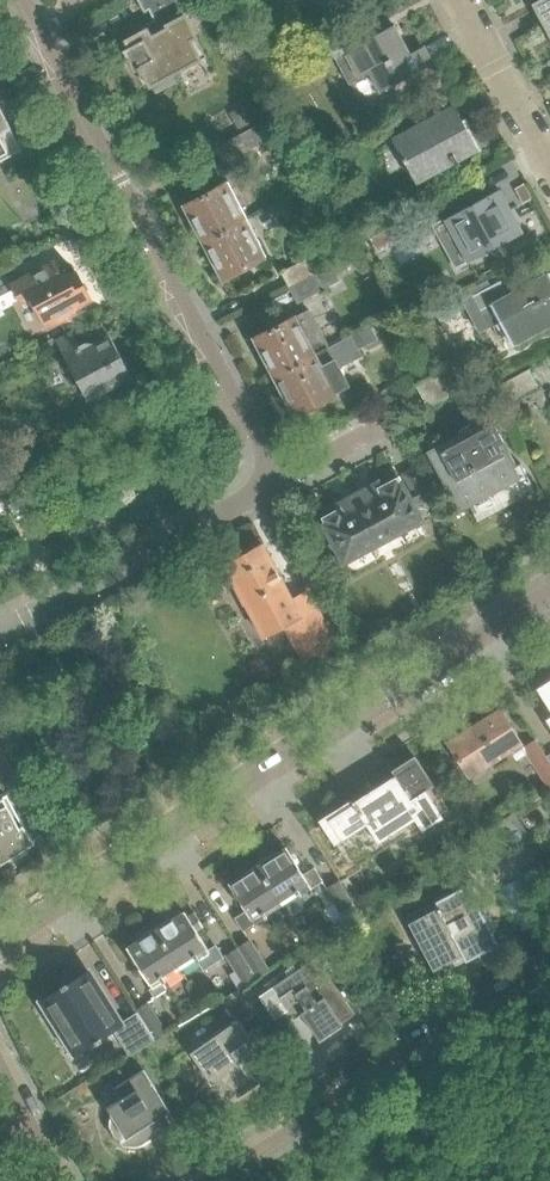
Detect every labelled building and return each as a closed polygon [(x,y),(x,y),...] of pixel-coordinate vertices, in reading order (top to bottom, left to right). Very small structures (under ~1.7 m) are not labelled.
[(124,51),(127,55),(135,71),(138,69),(140,73),(138,74),(144,84),(147,82),(150,88),(154,86),(157,92),(175,82),(172,76),(185,69),(187,72),(198,66),(197,63),(201,61),(191,42),(196,39),(184,17),(208,4),(206,0),(138,0),(145,12),(149,9),(152,14),(155,20),(149,24),(144,26),(146,29),(130,38),(125,41),(129,48),(124,51)] [(540,5),(549,23),(549,0),(540,5)] [(430,65),(422,49),(421,48),(409,54),(394,25),(336,57),(346,73),(366,62),(382,92),(430,65)] [(454,154),(472,144),(474,143),(454,107),(398,137),(408,155),(404,158),(417,182),(457,160),(454,154)] [(0,117),(0,156),(7,152),(4,147),(13,142),(0,117)] [(247,151),(239,136),(215,149),(223,164),(247,151)] [(248,220),(229,182),(186,205),(193,218),(189,220),(198,237),(202,236),(205,242),(248,220)] [(490,196),(436,225),(458,267),(522,233),(514,218),(499,191),(490,196)] [(267,256),(248,220),(205,242),(212,255),(208,257),(217,274),(221,272),(224,279),(267,256)] [(398,222),(369,238),(376,251),(405,235),(398,222)] [(289,286),(313,273),(307,260),(282,273),(289,286)] [(77,273),(68,277),(65,271),(61,273),(55,262),(21,281),(14,267),(0,275),(0,292),(14,284),(22,299),(31,294),(48,327),(76,312),(74,308),(91,299),(77,273)] [(322,289),(313,273),(289,286),(298,302),(322,289)] [(461,300),(479,334),(500,322),(513,346),(549,326),(549,275),(549,273),(546,274),(536,279),(534,274),(525,279),(528,284),(508,295),(501,281),(490,286),(487,281),(469,291),(471,295),(461,300)] [(328,348),(308,310),(255,338),(262,351),(259,353),(268,370),(271,369),(275,376),(328,348)] [(330,395),(347,386),(337,368),(361,355),(359,351),(379,339),(371,324),(350,335),(328,348),(275,376),(282,388),(279,390),(287,407),(291,406),(295,413),(313,404),(316,408),(332,400),(330,395)] [(130,374),(114,343),(111,338),(94,347),(91,345),(88,344),(85,344),(80,347),(73,333),(57,342),(54,338),(45,344),(50,352),(60,346),(87,397),(130,374)] [(461,391),(448,367),(416,385),(428,408),(461,391)] [(539,386),(530,369),(503,383),(512,400),(539,386)] [(535,491),(521,464),(517,466),(516,465),(510,468),(490,431),(479,427),(431,454),(460,507),(468,503),(478,522),(535,491)] [(420,520),(414,509),(436,498),(419,465),(403,474),(410,489),(405,492),(397,477),(381,486),(379,481),(335,504),(337,509),(321,517),(345,560),(349,558),(356,560),(368,553),(370,547),(420,520)] [(336,644),(307,590),(291,599),(262,544),(225,563),(264,638),(284,627),(303,662),(336,644)] [(536,688),(549,710),(549,680),(536,688)] [(484,766),(521,743),(499,711),(449,743),(469,775),(471,775),(476,783),(489,775),(484,766)] [(546,757),(535,740),(524,748),(549,788),(549,764),(546,757)] [(19,781),(0,746),(0,792),(19,781)] [(328,820),(309,832),(339,879),(358,866),(447,809),(418,762),(389,780),(356,801),(355,799),(352,801),(353,804),(328,820)] [(45,832),(20,785),(0,795),(0,859),(45,832)] [(530,840),(514,814),(485,832),(501,857),(530,840)] [(312,888),(286,847),(273,856),(271,854),(255,864),(282,905),(298,895),(299,897),(312,888)] [(282,905),(255,864),(241,873),(242,875),(229,884),(245,910),(235,917),(244,931),(254,924),(255,925),(268,916),(267,914),(282,905)] [(358,912),(339,881),(326,888),(347,920),(358,912)] [(491,932),(467,885),(406,917),(437,976),(498,944),(492,934),(494,933),(493,931),(491,932)] [(208,949),(196,930),(203,925),(195,913),(194,913),(196,916),(190,920),(184,912),(171,920),(170,918),(154,928),(180,969),(196,959),(197,961),(198,960),(204,969),(223,957),(216,945),(208,949)] [(180,969),(154,928),(139,937),(140,939),(127,948),(152,988),(149,989),(154,997),(166,989),(162,983),(166,980),(165,979),(180,969)] [(268,969),(250,940),(238,948),(256,976),(268,969)] [(256,976),(238,948),(226,955),(236,971),(229,975),(238,989),(256,976)] [(279,984),(273,988),(295,1019),(300,1014),(319,1040),(343,1024),(341,1022),(355,1013),(346,1000),(351,997),(342,985),(338,989),(318,959),(279,984)] [(119,1024),(87,972),(68,984),(66,982),(61,985),(62,988),(43,1000),(50,1011),(44,1015),(62,1045),(69,1041),(76,1052),(95,1040),(97,1042),(102,1039),(100,1037),(113,1029),(130,1056),(154,1040),(137,1013),(119,1024)] [(256,1015),(238,989),(221,999),(240,1026),(256,1015)] [(166,1033),(147,1002),(135,1010),(137,1013),(154,1040),(166,1033)] [(264,1061),(250,1041),(251,1040),(250,1037),(249,1038),(240,1026),(197,1056),(218,1087),(222,1091),(227,1094),(233,1094),(238,1093),(241,1091),(255,1081),(249,1072),(264,1061)] [(164,1131),(146,1102),(158,1095),(159,1097),(161,1096),(144,1069),(113,1089),(120,1100),(107,1108),(111,1115),(110,1122),(110,1128),(112,1135),(116,1140),(120,1144),(124,1146),(128,1147),(134,1147),(140,1146),(143,1145),(164,1131)]
